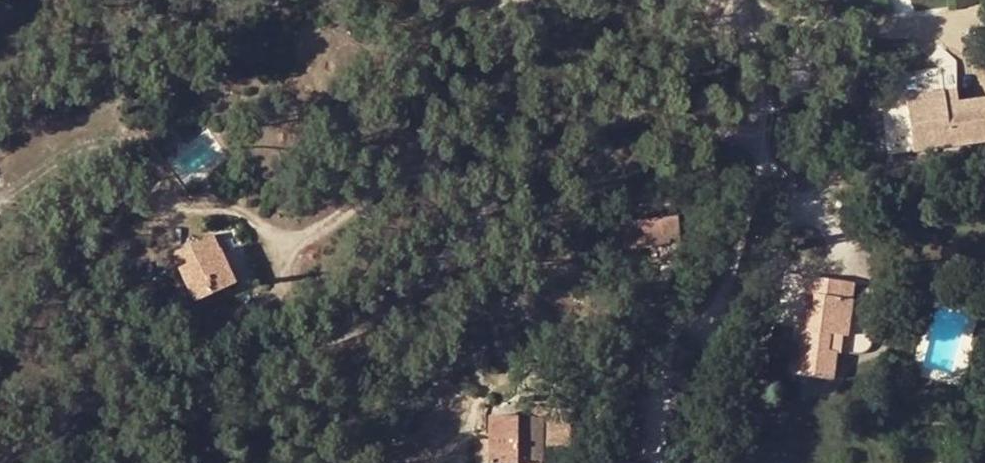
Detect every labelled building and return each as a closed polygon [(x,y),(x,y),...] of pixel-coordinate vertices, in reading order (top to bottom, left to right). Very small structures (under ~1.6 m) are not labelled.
[(984,141),(984,95),(948,100),(947,89),(907,94),(914,151),(984,141)] [(674,217),(637,220),(633,244),(676,240),(674,217)] [(609,247),(633,244),(637,220),(607,224),(609,247)] [(235,285),(211,238),(171,257),(195,304),(235,285)] [(808,334),(800,334),(795,378),(833,383),(836,355),(829,354),(831,336),(849,337),(852,302),(853,284),(806,280),(805,296),(811,296),(811,311),(808,334)] [(860,353),(873,331),(877,304),(852,302),(849,337),(831,336),(829,354),(836,355),(860,353)] [(811,311),(803,311),(800,334),(808,334),(811,311)] [(520,462),(543,462),(544,452),(568,453),(570,411),(532,408),(531,420),(488,419),(487,462),(517,462),(520,462)]
